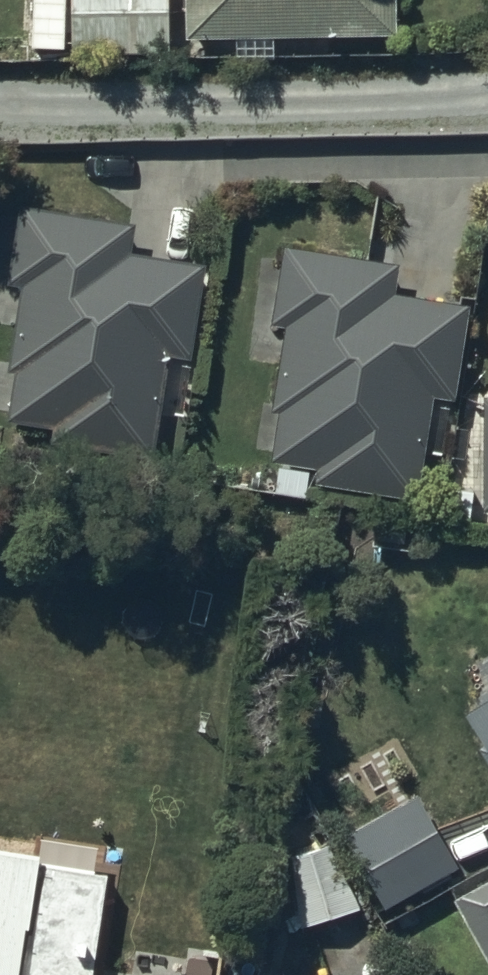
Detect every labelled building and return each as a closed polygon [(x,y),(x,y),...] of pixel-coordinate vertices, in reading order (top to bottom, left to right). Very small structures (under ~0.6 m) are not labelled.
[(71,42),(166,39),(165,0),(70,0),(71,42)] [(192,34),(393,28),(392,0),(191,0),(192,34)] [(118,233),(123,206),(18,189),(7,258),(22,260),(7,345),(16,346),(9,388),(59,397),(57,410),(142,424),(159,327),(179,330),(193,246),(118,233)] [(382,276),(386,249),(282,232),(270,300),(286,303),(271,388),(280,389),(273,431),(323,439),(321,453),(406,467),(423,370),(443,373),(457,289),(382,276)] [(476,727),(487,747),(487,720),(476,727)] [(413,778),(347,815),(386,885),(452,848),(413,778)] [(360,905),(325,844),(292,856),(300,926),(360,905)] [(0,853),(0,974),(85,974),(101,869),(0,853)] [(452,894),(487,964),(487,876),(452,894)]
